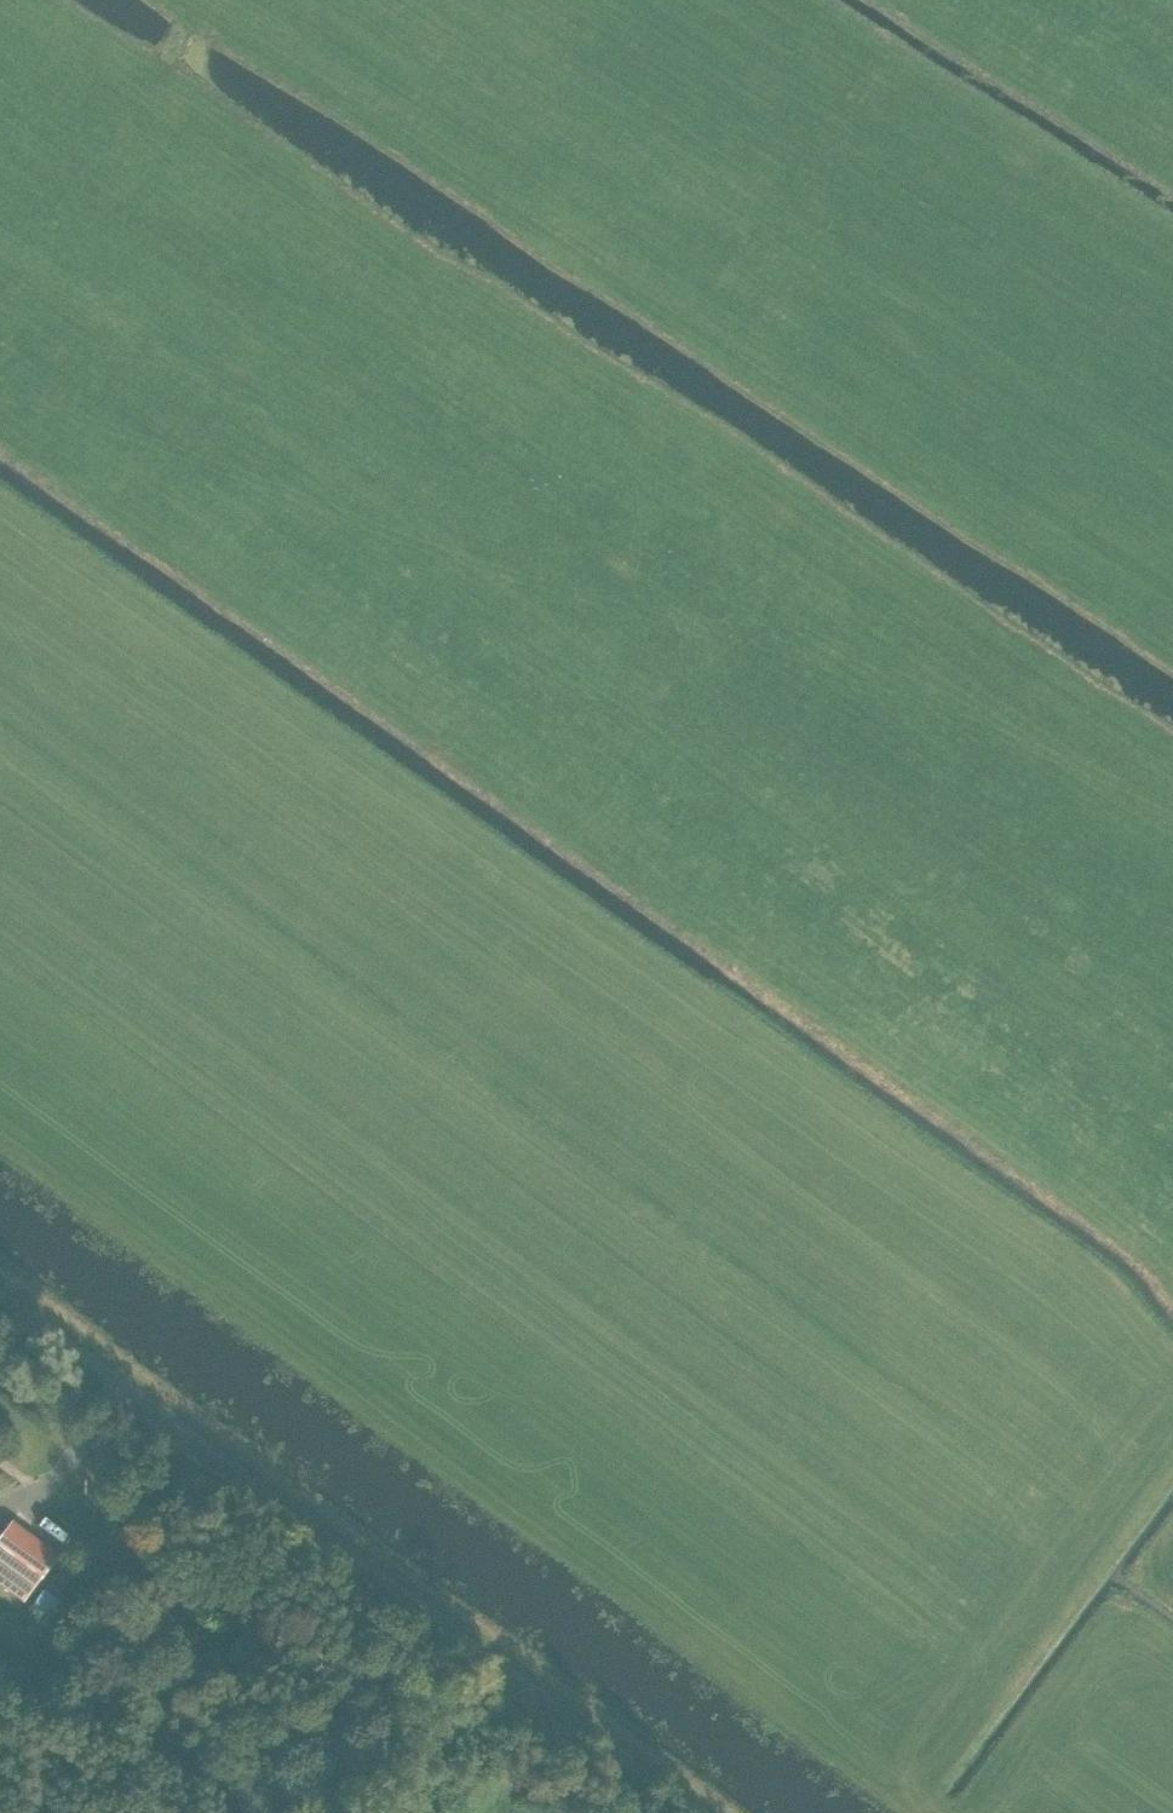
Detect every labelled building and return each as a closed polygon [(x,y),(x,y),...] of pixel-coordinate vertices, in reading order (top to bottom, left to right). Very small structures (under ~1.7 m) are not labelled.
[(43,1573),(59,1553),(13,1518),(0,1535),(0,1541),(43,1573)]
